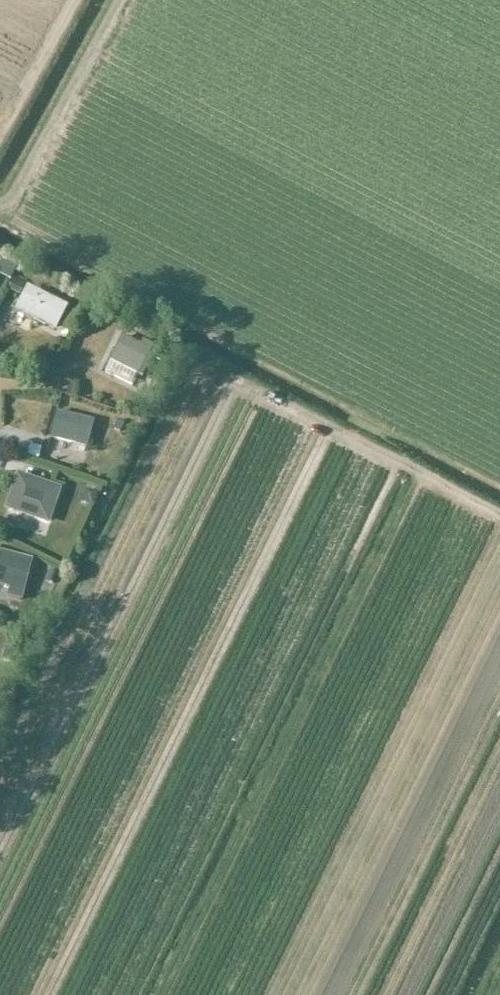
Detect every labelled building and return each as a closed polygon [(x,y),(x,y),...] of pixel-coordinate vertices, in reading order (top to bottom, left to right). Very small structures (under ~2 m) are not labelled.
[(39,293),(27,288),(22,297),(15,312),(55,332),(68,308),(39,293)] [(166,355),(153,348),(154,347),(143,342),(141,346),(122,337),(110,363),(140,377),(149,358),(161,364),(166,355)] [(57,412),(50,440),(87,449),(94,422),(57,412)] [(19,479),(9,508),(47,521),(57,492),(48,489),(46,495),(25,487),(27,482),(19,479)] [(11,589),(9,597),(23,601),(34,562),(0,553),(0,586),(11,589)]
